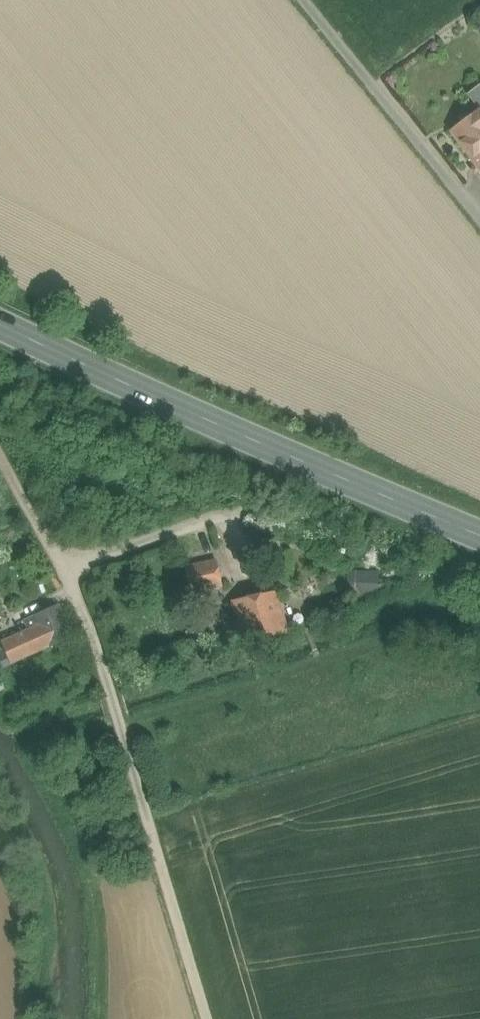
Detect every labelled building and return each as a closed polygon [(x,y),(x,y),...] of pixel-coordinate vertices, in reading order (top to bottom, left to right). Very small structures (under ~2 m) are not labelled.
[(450,134),(479,177),(479,91),(469,98),(479,114),(450,134)] [(204,535),(176,543),(186,583),(215,575),(204,535)] [(375,594),(375,569),(353,569),(352,594),(375,594)] [(277,592),(238,601),(249,647),(288,637),(277,592)] [(0,634),(0,671),(67,649),(56,616),(0,634)]
